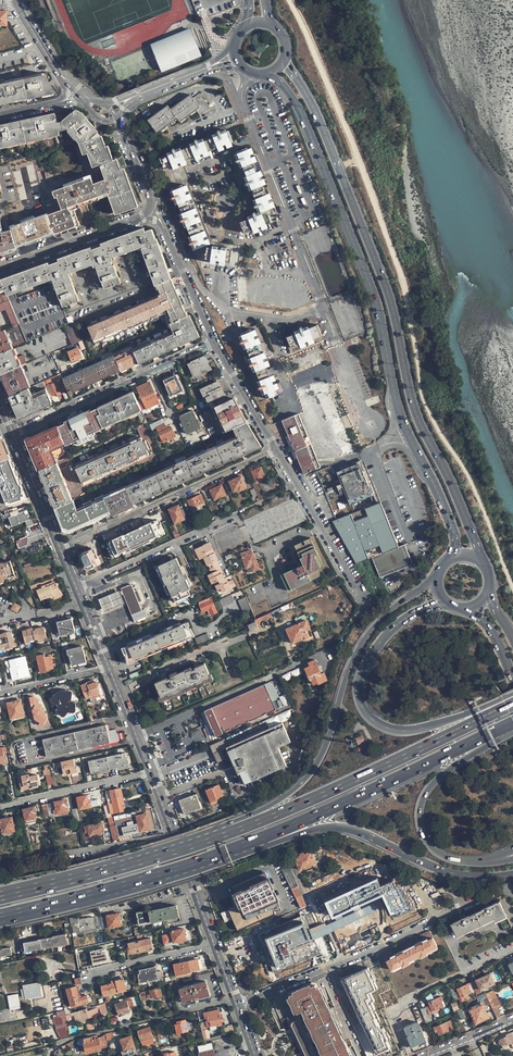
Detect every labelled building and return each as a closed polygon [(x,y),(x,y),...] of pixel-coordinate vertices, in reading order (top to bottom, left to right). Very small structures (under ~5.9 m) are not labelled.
[(43,0),(34,0),(39,12),(47,9),(43,0)] [(163,70),(202,54),(191,27),(151,43),(163,70)] [(29,94),(29,96),(50,91),(48,79),(46,80),(46,77),(44,77),(43,72),(21,77),(25,94),(29,94)] [(197,109),(199,111),(207,106),(203,101),(205,100),(200,93),(193,98),(191,94),(171,108),(168,105),(148,119),(157,132),(177,117),(180,121),(197,109)] [(205,100),(203,101),(207,106),(199,111),(202,114),(211,108),(205,100)] [(59,134),(59,130),(68,128),(80,142),(81,141),(100,136),(81,113),(80,114),(76,110),(64,120),(64,121),(62,122),(60,114),(56,115),(55,114),(0,125),(0,147),(59,134)] [(183,186),(189,183),(191,182),(183,161),(233,141),(228,130),(160,158),(164,169),(170,166),(178,186),(172,189),(198,253),(202,252),(207,253),(206,258),(231,261),(233,250),(206,246),(206,245),(207,244),(183,186)] [(104,174),(110,192),(117,211),(136,204),(124,172),(122,169),(120,170),(116,159),(112,161),(107,146),(104,147),(100,136),(81,141),(86,153),(88,153),(93,167),(100,165),(104,174)] [(269,214),(274,212),(247,147),(237,151),(261,213),(240,222),(245,232),(272,221),(269,214)] [(63,209),(49,215),(55,234),(77,226),(71,207),(110,192),(104,174),(96,177),(96,176),(91,177),(65,187),(56,190),(63,209)] [(109,196),(115,212),(117,211),(110,192),(71,207),(77,226),(81,225),(75,209),(99,200),(99,199),(109,196)] [(2,252),(5,251),(6,250),(10,250),(10,249),(17,247),(13,233),(12,229),(3,231),(0,218),(0,251),(2,252)] [(34,218),(19,222),(23,235),(38,231),(34,218)] [(142,248),(153,278),(169,271),(157,238),(155,238),(152,230),(151,229),(146,230),(145,227),(1,279),(8,295),(53,279),(63,306),(79,300),(70,273),(96,263),(105,288),(121,282),(114,264),(112,265),(111,260),(113,259),(112,257),(143,246),(144,247),(142,248)] [(169,271),(153,278),(156,285),(172,278),(169,271)] [(10,300),(8,295),(1,279),(0,277),(0,304),(10,300)] [(174,282),(172,278),(156,285),(155,285),(158,292),(175,284),(174,282)] [(169,316),(185,308),(183,304),(176,288),(175,284),(158,292),(159,294),(96,323),(97,327),(92,329),(97,340),(101,338),(103,341),(106,339),(107,338),(112,336),(113,336),(117,334),(116,332),(124,328),(125,331),(129,329),(130,328),(135,325),(136,325),(140,324),(139,321),(147,318),(148,320),(152,318),(153,317),(158,315),(159,315),(163,313),(162,311),(166,309),(167,312),(169,316)] [(178,288),(176,288),(183,304),(185,304),(186,301),(180,289),(178,288)] [(14,326),(20,323),(10,300),(0,304),(0,311),(6,308),(14,326)] [(169,316),(172,322),(188,315),(189,315),(187,310),(186,311),(185,308),(169,316)] [(191,322),(188,315),(172,322),(171,323),(175,333),(134,351),(139,362),(144,360),(143,359),(152,355),(153,356),(166,350),(166,349),(174,345),(176,345),(180,343),(179,342),(183,341),(184,342),(197,335),(196,331),(192,322),(191,322)] [(65,324),(73,343),(82,340),(73,320),(65,324)] [(292,347),(322,335),(318,324),(288,336),(292,347)] [(241,333),(267,398),(275,395),(278,394),(274,384),(252,328),(241,333)] [(13,347),(5,329),(1,331),(0,332),(0,353),(13,347)] [(13,347),(0,353),(0,369),(2,373),(2,374),(5,372),(21,365),(27,363),(24,354),(17,357),(13,347)] [(73,361),(83,357),(79,347),(69,351),(73,361)] [(127,368),(139,362),(134,351),(132,347),(115,354),(121,369),(126,367),(127,368)] [(305,351),(308,359),(321,355),(318,347),(305,351)] [(115,354),(63,378),(70,394),(122,370),(121,369),(115,354)] [(208,362),(207,361),(204,356),(192,361),(193,363),(191,364),(193,370),(194,369),(197,376),(203,373),(202,371),(210,367),(208,362)] [(2,374),(11,396),(30,387),(21,365),(5,372),(2,374)] [(176,374),(165,380),(172,395),(184,390),(176,374)] [(60,377),(59,376),(47,380),(49,384),(48,385),(52,395),(58,392),(57,392),(61,390),(65,388),(60,377)] [(301,378),(299,379),(300,380),(299,381),(299,383),(290,387),(294,397),(317,388),(318,392),(316,393),(316,394),(315,394),(315,395),(316,395),(317,396),(318,396),(326,417),(324,417),(325,419),(326,418),(327,420),(329,419),(336,438),(334,439),(335,440),(333,440),(334,442),(335,441),(336,443),(337,442),(338,447),(340,446),(344,456),(354,452),(326,382),(317,386),(314,378),(304,382),(303,380),(302,380),(301,378)] [(28,412),(52,401),(43,381),(30,387),(11,396),(19,416),(28,413),(28,412)] [(147,408),(158,403),(160,402),(150,381),(138,387),(147,408)] [(225,395),(218,381),(202,389),(209,402),(225,395)] [(115,402),(100,409),(101,413),(98,415),(102,424),(114,419),(115,420),(129,414),(129,412),(136,409),(143,424),(148,422),(139,404),(138,400),(135,394),(120,400),(119,398),(115,400),(115,402)] [(61,402),(58,395),(52,397),(56,404),(61,402)] [(246,422),(234,398),(216,406),(227,430),(235,427),(246,422)] [(99,408),(58,426),(65,442),(77,437),(79,442),(80,445),(94,438),(93,435),(92,433),(94,433),(93,430),(103,425),(102,424),(98,415),(101,413),(100,409),(99,408)] [(194,410),(182,415),(181,418),(188,433),(197,428),(198,430),(201,429),(200,427),(201,426),(194,410)] [(304,473),(321,466),(299,413),(283,420),(304,473)] [(239,436),(190,458),(196,473),(202,470),(203,472),(217,465),(217,463),(233,456),(234,458),(248,452),(247,449),(259,444),(254,435),(253,435),(249,426),(248,427),(246,422),(235,427),(239,436)] [(165,436),(167,440),(176,436),(172,426),(169,427),(165,423),(156,426),(161,438),(165,436)] [(96,431),(104,427),(103,425),(93,430),(94,433),(92,433),(93,435),(96,431)] [(58,426),(27,440),(40,469),(56,462),(51,452),(53,448),(65,442),(58,426)] [(8,454),(1,435),(0,435),(0,457),(8,454)] [(116,451),(115,449),(104,454),(104,456),(98,459),(97,457),(77,467),(78,470),(76,471),(80,479),(82,479),(84,483),(104,474),(104,473),(110,470),(111,471),(122,466),(122,465),(129,462),(129,463),(149,454),(147,449),(149,448),(146,440),(144,441),(142,437),(122,446),(122,448),(116,451)] [(190,458),(187,460),(193,474),(196,473),(190,458)] [(128,477),(126,483),(127,486),(134,501),(142,497),(142,499),(156,492),(156,491),(172,483),(173,485),(187,479),(186,477),(193,474),(187,460),(140,481),(136,473),(128,477)] [(73,500),(57,462),(56,462),(40,469),(55,507),(67,502),(69,501),(73,500)] [(330,466),(317,471),(337,519),(352,513),(356,511),(352,502),(371,494),(359,465),(334,475),(330,466)] [(252,471),(257,481),(266,477),(262,466),(252,471)] [(238,488),(245,485),(243,480),(244,480),(242,476),(230,481),(234,491),(238,489),(238,488)] [(257,481),(253,483),(255,488),(258,495),(260,500),(265,498),(257,481)] [(227,494),(224,487),(222,485),(211,489),(215,499),(227,494)] [(127,486),(105,496),(112,512),(134,502),(134,501),(127,486)] [(191,508),(192,508),(196,506),(206,502),(202,494),(188,500),(191,508)] [(95,510),(105,506),(103,500),(101,501),(100,498),(98,499),(98,497),(97,496),(96,495),(95,496),(85,501),(87,506),(90,511),(94,510),(95,510)] [(69,501),(67,502),(70,509),(66,510),(69,518),(68,518),(70,524),(74,522),(75,523),(80,521),(80,520),(84,518),(82,513),(81,513),(77,503),(81,501),(79,497),(73,500),(69,501)] [(267,504),(269,508),(271,513),(272,514),(283,508),(279,498),(267,504)] [(290,504),(289,502),(286,504),(290,512),(286,514),(293,527),(307,520),(297,501),(290,504)] [(368,553),(367,554),(369,558),(372,557),(399,546),(381,502),(356,511),(352,513),(368,553)] [(179,505),(170,508),(176,523),(188,518),(184,508),(181,509),(179,505)] [(14,510),(13,508),(5,512),(11,527),(26,520),(21,508),(14,510)] [(147,519),(149,523),(152,529),(159,527),(166,523),(161,512),(147,519)] [(160,529),(159,527),(152,529),(149,523),(147,524),(151,533),(160,529)] [(122,543),(118,532),(106,537),(110,548),(122,543)] [(28,536),(16,540),(19,548),(30,544),(28,536)] [(297,559),(296,564),(319,553),(312,537),(295,545),(301,558),(297,559)] [(207,545),(206,543),(201,545),(207,555),(213,553),(211,549),(212,548),(210,543),(207,545)] [(380,577),(393,572),(412,564),(413,564),(405,544),(399,546),(372,557),(380,577)] [(204,557),(207,555),(201,545),(194,548),(199,558),(204,557)] [(90,552),(90,551),(88,549),(84,552),(81,555),(81,559),(84,565),(86,567),(91,567),(101,562),(94,547),(92,548),(92,550),(93,550),(94,551),(94,552),(94,553),(92,554),(91,553),(90,552)] [(242,554),(248,567),(252,566),(254,571),(260,568),(252,549),(242,554)] [(121,555),(124,562),(133,558),(130,551),(121,555)] [(214,552),(213,553),(207,555),(211,563),(212,563),(213,566),(212,567),(215,571),(221,568),(219,564),(217,564),(216,561),(218,560),(214,552)] [(297,567),(288,571),(290,577),(284,580),(289,590),(321,576),(319,569),(325,566),(319,553),(296,564),(295,564),(297,567)] [(177,557),(159,565),(167,581),(185,573),(181,566),(177,557)] [(0,564),(0,581),(3,580),(8,578),(15,576),(10,561),(4,563),(0,564)] [(158,569),(164,582),(167,581),(159,565),(158,567),(158,569)] [(219,580),(223,578),(222,576),(223,575),(222,572),(223,572),(221,568),(215,571),(219,580)] [(212,583),(215,582),(219,580),(215,571),(212,572),(208,574),(212,583)] [(281,574),(284,580),(290,577),(288,571),(281,574)] [(191,587),(191,585),(185,573),(167,581),(173,595),(177,602),(179,601),(191,595),(192,595),(189,588),(191,587)] [(330,577),(332,583),(339,580),(337,575),(330,577)] [(225,591),(231,588),(228,581),(226,582),(224,578),(223,578),(219,580),(225,591)] [(221,588),(222,592),(225,591),(219,580),(215,582),(218,589),(221,588)] [(171,595),(173,595),(167,581),(164,582),(169,594),(171,595)] [(62,595),(57,583),(46,587),(45,584),(42,585),(43,588),(37,590),(41,600),(47,598),(54,595),(55,598),(62,595)] [(122,588),(126,599),(145,591),(144,587),(136,590),(133,584),(122,588)] [(99,599),(104,612),(124,604),(119,591),(99,599)] [(148,599),(145,591),(126,599),(136,622),(148,617),(146,613),(142,601),(148,599)] [(236,601),(232,593),(227,596),(220,599),(223,607),(236,601)] [(244,612),(252,608),(246,596),(239,600),(244,612)] [(211,599),(210,597),(200,602),(203,611),(208,609),(210,613),(212,612),(213,613),(217,611),(212,598),(211,599)] [(273,616),(271,612),(256,619),(257,620),(248,624),(251,631),(259,627),(263,625),(261,621),(273,616)] [(71,622),(70,618),(58,621),(60,633),(64,632),(65,633),(70,631),(70,630),(75,629),(73,622),(71,622)] [(286,628),(292,643),(302,639),(303,639),(309,636),(307,630),(311,628),(307,619),(286,628)] [(174,626),(173,625),(168,627),(169,629),(165,631),(165,632),(161,633),(161,632),(152,636),(152,637),(149,638),(148,637),(144,639),(143,638),(138,640),(138,641),(135,643),(135,644),(131,646),(131,644),(126,647),(131,660),(192,635),(186,621),(182,623),(182,625),(178,626),(178,625),(174,626)] [(43,636),(47,635),(45,626),(34,629),(36,639),(39,638),(43,637),(43,636)] [(30,638),(30,640),(36,639),(34,629),(33,627),(28,628),(28,629),(23,631),(25,639),(30,638)] [(12,638),(14,637),(12,630),(5,632),(5,633),(0,634),(0,650),(2,650),(1,647),(7,646),(8,648),(14,647),(13,645),(15,644),(15,642),(13,642),(12,638)] [(196,638),(199,645),(211,640),(208,632),(196,638)] [(82,659),(86,659),(83,646),(69,649),(73,664),(78,663),(78,661),(82,660),(82,659)] [(46,657),(45,653),(37,655),(41,672),(46,671),(45,670),(54,668),(51,655),(46,657)] [(25,665),(27,664),(25,657),(6,661),(7,668),(11,667),(14,678),(21,677),(20,674),(27,673),(25,665)] [(314,684),(318,682),(319,683),(328,679),(324,672),(322,673),(315,659),(309,662),(311,665),(306,668),(311,679),(312,679),(314,684)] [(171,698),(183,693),(187,692),(186,690),(199,685),(200,686),(206,683),(206,682),(212,679),(205,662),(196,666),(196,668),(193,670),(192,668),(186,670),(185,669),(171,675),(172,677),(168,678),(168,677),(156,682),(163,700),(170,697),(171,698)] [(29,675),(27,664),(25,665),(27,673),(20,674),(21,677),(29,675)] [(284,674),(287,679),(302,673),(300,667),(284,674)] [(100,693),(101,696),(106,695),(101,682),(100,683),(97,681),(95,681),(88,684),(87,682),(81,685),(86,698),(91,696),(100,693)] [(206,711),(217,736),(277,710),(266,684),(206,711)] [(65,691),(58,694),(52,701),(59,706),(57,708),(63,715),(68,709),(75,711),(75,700),(72,700),(73,692),(65,691)] [(39,699),(34,696),(30,697),(35,718),(43,723),(47,717),(44,712),(40,709),(43,704),(38,701),(39,699)] [(24,715),(21,699),(8,702),(12,718),(24,715)] [(213,738),(217,736),(206,711),(202,712),(213,738)] [(283,722),(227,747),(243,784),(287,765),(279,746),(291,741),(283,722)] [(107,732),(105,725),(43,740),(47,758),(119,740),(116,729),(107,732)] [(358,744),(365,741),(362,735),(356,737),(358,744)] [(127,758),(126,752),(89,761),(92,773),(106,770),(106,768),(110,767),(110,769),(124,765),(124,764),(129,763),(128,757),(127,758)] [(75,767),(74,759),(62,762),(65,773),(78,770),(77,767),(75,767)] [(23,783),(24,789),(28,789),(27,786),(30,786),(30,788),(39,786),(38,782),(39,781),(38,774),(29,776),(29,774),(19,776),(20,784),(23,783)] [(211,801),(217,798),(217,797),(224,794),(220,784),(207,789),(211,801)] [(108,798),(109,804),(111,812),(126,809),(121,788),(110,790),(112,797),(108,798)] [(180,799),(184,814),(202,808),(197,793),(180,799)] [(89,796),(88,794),(78,796),(80,809),(99,804),(98,798),(93,799),(92,795),(89,796)] [(57,813),(68,810),(67,806),(67,805),(66,799),(55,801),(55,802),(51,803),(52,809),(54,809),(55,813),(57,813)] [(26,819),(27,819),(36,817),(37,817),(36,812),(37,812),(35,806),(24,808),(26,819)] [(154,816),(158,815),(155,807),(114,816),(120,839),(120,841),(141,837),(139,831),(157,827),(154,816)] [(114,840),(120,839),(114,816),(112,816),(109,817),(114,840)] [(2,832),(4,832),(14,830),(15,829),(13,817),(0,819),(2,832)] [(89,829),(89,831),(90,835),(91,835),(105,832),(103,822),(85,826),(86,830),(89,829)] [(92,839),(91,835),(90,835),(89,831),(82,833),(84,841),(92,839)] [(299,854),(300,855),(295,857),(299,869),(315,862),(311,850),(305,852),(299,854)] [(289,863),(288,864),(288,865),(288,866),(287,867),(286,867),(285,868),(283,868),(282,869),(292,889),(299,886),(289,863)] [(233,886),(235,891),(236,893),(230,895),(234,904),(228,907),(238,929),(275,913),(273,907),(280,904),(266,872),(233,886)] [(359,901),(361,905),(380,897),(378,893),(384,890),(386,896),(383,897),(394,919),(418,908),(407,883),(404,884),(403,881),(395,884),(393,878),(381,884),(376,874),(323,898),(332,918),(339,915),(345,927),(363,918),(359,908),(356,910),(353,904),(359,901)] [(307,905),(299,886),(292,889),(301,907),(307,905)] [(381,898),(383,897),(386,896),(384,890),(378,893),(380,897),(381,898)] [(436,903),(443,901),(439,891),(432,894),(436,903)] [(361,907),(361,905),(359,901),(353,904),(356,910),(359,908),(361,907)] [(455,922),(455,923),(453,924),(457,934),(494,917),(496,921),(499,919),(505,930),(511,927),(500,902),(497,903),(496,903),(482,909),(483,910),(469,916),(455,922)] [(179,920),(176,905),(150,910),(137,912),(140,923),(153,921),(152,920),(164,918),(165,923),(179,920)] [(107,915),(109,926),(109,927),(121,925),(120,918),(121,917),(120,912),(107,915)] [(306,958),(320,953),(304,912),(257,931),(273,971),(297,962),(292,950),(301,946),(306,958)] [(79,919),(79,915),(70,917),(71,925),(73,924),(74,932),(95,927),(94,917),(90,918),(89,917),(79,919)] [(107,915),(100,917),(102,928),(109,926),(107,915)] [(338,933),(345,946),(359,939),(352,925),(350,926),(351,928),(344,932),(341,924),(338,926),(341,931),(338,933)] [(187,939),(184,928),(172,930),(172,933),(163,935),(166,945),(175,943),(174,941),(187,939)] [(437,946),(430,930),(426,932),(419,935),(423,942),(416,945),(413,938),(400,945),(403,951),(397,954),(394,948),(384,953),(391,969),(402,963),(403,965),(410,962),(409,960),(420,954),(421,956),(427,953),(426,951),(437,946)] [(38,939),(38,940),(24,942),(26,950),(67,943),(66,933),(52,935),(52,936),(38,939)] [(153,949),(151,938),(129,942),(130,946),(128,947),(129,953),(135,952),(135,953),(153,949)] [(253,945),(256,944),(254,939),(238,945),(242,955),(255,950),(253,945)] [(12,954),(11,947),(0,948),(0,956),(12,954)] [(108,959),(106,947),(91,950),(93,962),(108,959)] [(199,969),(197,958),(174,963),(176,974),(191,971),(191,970),(199,969)] [(157,971),(156,966),(140,969),(142,974),(139,975),(140,981),(163,977),(162,970),(157,971)] [(489,985),(485,975),(471,982),(475,991),(479,989),(489,985)] [(116,981),(112,982),(101,985),(104,994),(127,988),(126,986),(129,985),(127,979),(124,980),(124,978),(115,980),(116,981)] [(21,982),(19,989),(20,989),(22,988),(24,988),(23,984),(40,981),(40,979),(21,982)] [(189,985),(188,982),(175,985),(177,992),(181,991),(184,999),(200,995),(201,996),(209,993),(206,981),(189,985)] [(461,997),(467,994),(471,993),(475,991),(471,982),(457,988),(461,997)] [(335,1026),(339,1024),(331,1007),(327,1009),(316,983),(289,993),(300,1018),(297,1019),(290,1022),(306,1055),(349,1055),(335,1026)] [(321,985),(316,983),(327,1009),(331,1007),(321,985)] [(22,994),(19,994),(19,999),(43,995),(41,985),(24,988),(22,988),(22,994)] [(80,997),(76,985),(67,988),(71,1005),(89,1000),(87,995),(80,997)] [(162,994),(159,986),(150,989),(152,997),(162,994)] [(486,993),(487,996),(490,1003),(497,1018),(501,1016),(497,1007),(501,1006),(493,990),(486,993)] [(18,993),(9,995),(11,1009),(21,1007),(19,999),(19,994),(18,993)] [(287,998),(297,1019),(300,1018),(289,993),(287,998)] [(433,1010),(439,1008),(443,1006),(441,1001),(443,1000),(441,996),(429,1001),(430,1005),(420,1009),(426,1023),(432,1020),(429,1014),(434,1012),(433,1010)] [(130,1011),(128,1006),(127,1002),(127,1000),(116,1003),(119,1015),(125,1013),(125,1012),(130,1011)] [(95,1005),(96,1008),(97,1008),(98,1007),(100,1014),(108,1012),(106,1002),(95,1005)] [(488,1017),(483,1004),(470,1010),(475,1022),(488,1017)] [(74,1012),(74,1015),(75,1017),(78,1016),(80,1020),(85,1019),(85,1017),(99,1013),(97,1008),(96,1008),(88,1010),(88,1007),(74,1012)] [(220,1016),(219,1009),(204,1012),(207,1026),(216,1024),(217,1025),(222,1024),(221,1022),(223,1021),(224,1020),(225,1018),(224,1017),(223,1016),(220,1016)] [(377,1016),(373,1018),(373,1016),(369,1017),(369,1019),(366,1021),(365,1018),(361,1019),(365,1028),(363,1028),(365,1033),(370,1032),(371,1033),(377,1031),(376,1028),(380,1027),(377,1016)] [(189,1030),(187,1022),(186,1019),(177,1021),(177,1022),(175,1023),(178,1033),(189,1030)] [(269,1034),(280,1031),(276,1019),(266,1022),(269,1034)] [(450,1030),(450,1029),(447,1021),(434,1027),(436,1032),(438,1031),(439,1035),(450,1030)] [(412,1045),(425,1040),(418,1022),(405,1027),(412,1045)] [(339,1024),(335,1026),(349,1055),(353,1055),(339,1024)] [(153,1037),(149,1026),(138,1030),(142,1040),(153,1037)] [(511,1043),(511,1044),(512,1044),(512,1032),(506,1035),(507,1037),(499,1040),(500,1041),(499,1042),(500,1045),(501,1044),(502,1045),(503,1047),(507,1045),(511,1043)] [(104,1036),(98,1037),(100,1047),(101,1048),(108,1046),(106,1034),(104,1034),(104,1036)] [(100,1047),(98,1037),(97,1035),(84,1037),(87,1052),(101,1049),(100,1047)] [(135,1046),(132,1035),(121,1038),(124,1049),(122,1050),(124,1055),(135,1052),(133,1047),(135,1046)] [(391,1039),(376,1045),(377,1048),(372,1050),(373,1053),(372,1053),(373,1055),(380,1055),(384,1055),(386,1055),(386,1053),(391,1051),(390,1046),(393,1044),(391,1039)] [(198,1046),(200,1055),(215,1055),(212,1043),(198,1046)] [(45,1050),(44,1047),(26,1052),(26,1055),(45,1050)]
